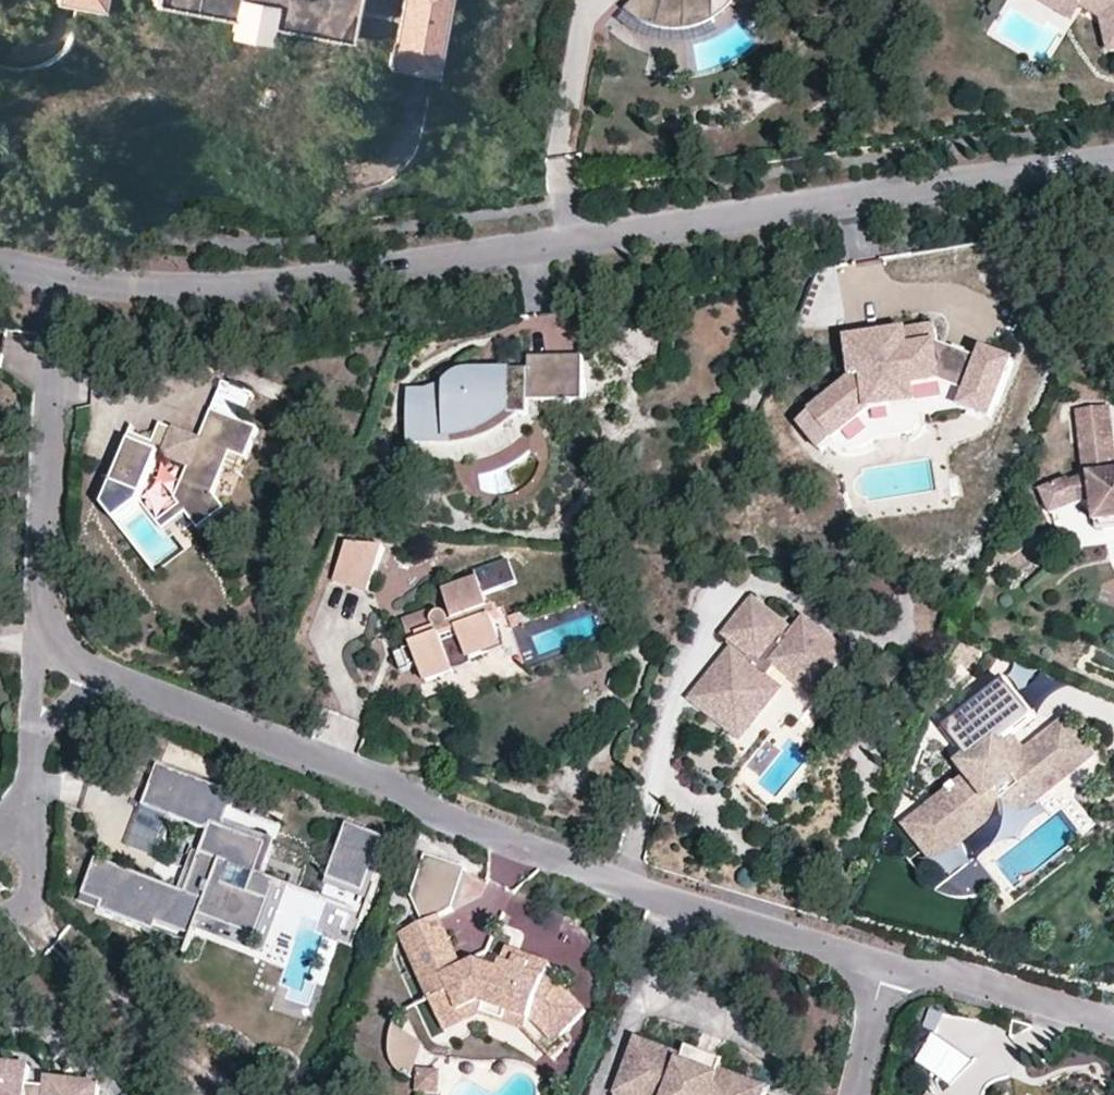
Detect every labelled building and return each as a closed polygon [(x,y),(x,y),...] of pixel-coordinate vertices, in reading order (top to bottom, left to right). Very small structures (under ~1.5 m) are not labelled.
[(56,0),(104,11),(106,0),(56,0)] [(352,22),(271,7),(272,0),(236,0),(234,0),(153,0),(349,38),(352,22)] [(271,7),(352,22),(349,38),(393,46),(389,65),(437,74),(451,0),(272,0),(271,7)] [(625,8),(632,14),(641,21),(655,28),(670,31),(686,31),(701,28),(715,22),(728,13),(738,1),(754,5),(755,0),(634,0),(625,8)] [(1062,0),(1037,0),(1075,24),(1082,12),(1062,0)] [(1082,12),(1102,24),(1108,54),(1113,53),(1113,0),(1062,0),(1082,12)] [(563,342),(556,314),(537,318),(543,346),(563,342)] [(992,421),(1014,363),(985,352),(981,361),(938,344),(935,328),(911,332),(882,336),(885,353),(851,358),(854,380),(799,424),(821,453),(833,443),(839,448),(843,449),(848,450),(859,448),(846,432),(870,413),(904,408),(908,435),(915,432),(918,427),(919,416),(962,409),(992,421)] [(882,336),(849,341),(851,358),(885,353),(882,336)] [(509,415),(530,416),(530,402),(584,402),(585,358),(552,358),(530,358),(530,372),(490,371),(490,382),(480,381),(477,379),(469,376),(465,376),(458,378),(451,386),(432,391),(427,394),(412,395),(412,441),(450,441),(450,437),(460,436),(481,430),(496,424),(509,415)] [(1113,436),(1109,406),(1076,410),(1080,440),(1113,436)] [(908,435),(904,408),(870,413),(846,432),(859,448),(865,446),(874,441),(908,435)] [(203,439),(173,427),(168,440),(158,435),(155,443),(134,434),(105,508),(117,524),(143,503),(142,503),(161,455),(190,467),(176,501),(182,508),(187,514),(200,531),(227,510),(215,495),(231,453),(247,460),(259,428),(214,411),(203,439)] [(460,436),(450,437),(450,441),(450,452),(458,450),(467,448),(475,448),(489,442),(498,440),(512,431),(519,428),(522,423),(530,416),(509,415),(496,424),(481,430),(460,436)] [(158,435),(168,440),(173,427),(162,423),(158,435)] [(1080,440),(1085,477),(1070,483),(1079,503),(1094,501),(1097,530),(1113,528),(1113,447),(1113,436),(1080,440)] [(1070,483),(1068,478),(1041,490),(1051,514),(1079,503),(1070,483)] [(187,514),(182,508),(160,525),(164,532),(187,514)] [(385,547),(348,543),(335,579),(368,591),(385,547)] [(427,682),(455,671),(453,665),(441,635),(459,628),(470,658),(488,651),(486,645),(503,639),(495,618),(500,615),(497,606),(491,608),(481,580),(445,593),(456,622),(450,624),(450,619),(449,616),(445,612),(442,611),(439,612),(434,616),(433,613),(405,623),(411,640),(418,637),(421,644),(409,648),(404,651),(411,669),(420,665),(427,682)] [(706,684),(692,701),(730,732),(741,718),(752,726),(781,691),(766,679),(776,667),(813,696),(847,654),(805,621),(790,640),(783,635),(787,629),(753,602),(726,636),(751,656),(745,663),(743,662),(732,676),(720,667),(706,684)] [(523,624),(519,615),(508,619),(511,629),(523,624)] [(459,628),(441,635),(453,665),(470,658),(459,628)] [(505,645),(503,639),(486,645),(488,651),(505,645)] [(732,676),(743,662),(732,652),(720,667),(732,676)] [(1074,772),(1092,758),(1077,740),(1065,724),(1018,761),(1004,743),(1034,720),(1005,684),(944,732),(968,761),(961,766),(970,777),(908,826),(925,848),(950,828),(955,834),(1000,799),(1011,814),(1069,767),(1074,772)] [(741,718),(730,732),(741,741),(752,726),(741,718)] [(158,924),(193,937),(194,935),(201,918),(255,938),(268,905),(221,887),(229,865),(253,874),(265,843),(225,828),(228,820),(237,795),(159,766),(144,806),(209,831),(201,854),(199,860),(205,861),(201,873),(194,871),(186,893),(178,890),(98,859),(84,895),(103,903),(100,910),(156,931),(158,924)] [(950,828),(925,848),(939,865),(1001,816),(1010,827),(1075,774),(1074,772),(1069,767),(1011,814),(1000,799),(955,834),(950,828)] [(225,828),(265,843),(253,874),(261,877),(276,838),(228,820),(225,828)] [(386,840),(349,827),(321,900),(358,914),(386,840)] [(178,890),(186,893),(194,871),(201,873),(205,861),(199,860),(201,854),(193,851),(178,890)] [(453,911),(466,869),(425,855),(412,896),(424,923),(440,916),(453,911)] [(255,938),(201,918),(194,935),(267,962),(294,889),(276,883),(268,905),(255,938)] [(103,903),(84,895),(81,903),(100,910),(103,903)] [(424,923),(401,934),(432,1002),(452,993),(460,1010),(480,1002),(504,1011),(535,1022),(548,1036),(555,1042),(586,1011),(560,984),(546,979),(549,971),(516,958),(513,966),(501,962),(499,971),(478,963),(464,969),(458,972),(441,934),(446,931),(440,916),(424,923)] [(464,969),(446,931),(441,934),(458,972),(464,969)] [(516,958),(549,971),(551,965),(530,957),(507,948),(501,962),(513,966),(516,958)] [(480,1002),(460,1010),(452,993),(432,1002),(444,1030),(481,1014),(480,1002)] [(504,1011),(500,1021),(527,1032),(539,1044),(548,1036),(535,1022),(504,1011)] [(425,1045),(395,1026),(392,1034),(391,1043),(392,1055),(395,1064),(402,1073),(414,1080),(425,1045)] [(636,1048),(758,1094),(767,1094),(768,1092),(716,1072),(696,1064),(638,1042),(636,1048)] [(636,1048),(618,1094),(758,1094),(636,1048)] [(697,1059),(696,1064),(716,1072),(718,1067),(697,1059)] [(0,1066),(0,1094),(29,1094),(30,1089),(32,1070),(16,1068),(0,1066)] [(438,1093),(440,1072),(420,1070),(418,1091),(438,1093)] [(100,1087),(50,1082),(49,1092),(48,1094),(100,1094),(100,1087)]
